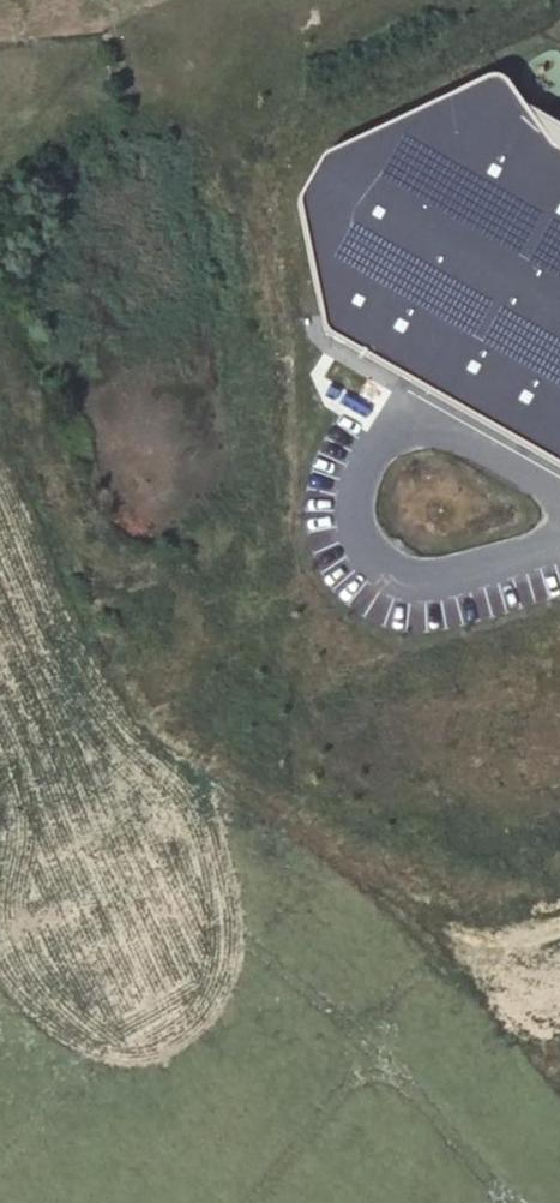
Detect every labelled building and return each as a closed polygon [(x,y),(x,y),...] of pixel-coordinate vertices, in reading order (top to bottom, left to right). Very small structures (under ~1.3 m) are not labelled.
[(487,77),(325,154),(298,203),(323,329),(326,333),(559,467),(559,149),(552,144),(540,127),(507,82),(500,77),(495,76),(492,76),(487,77)]
